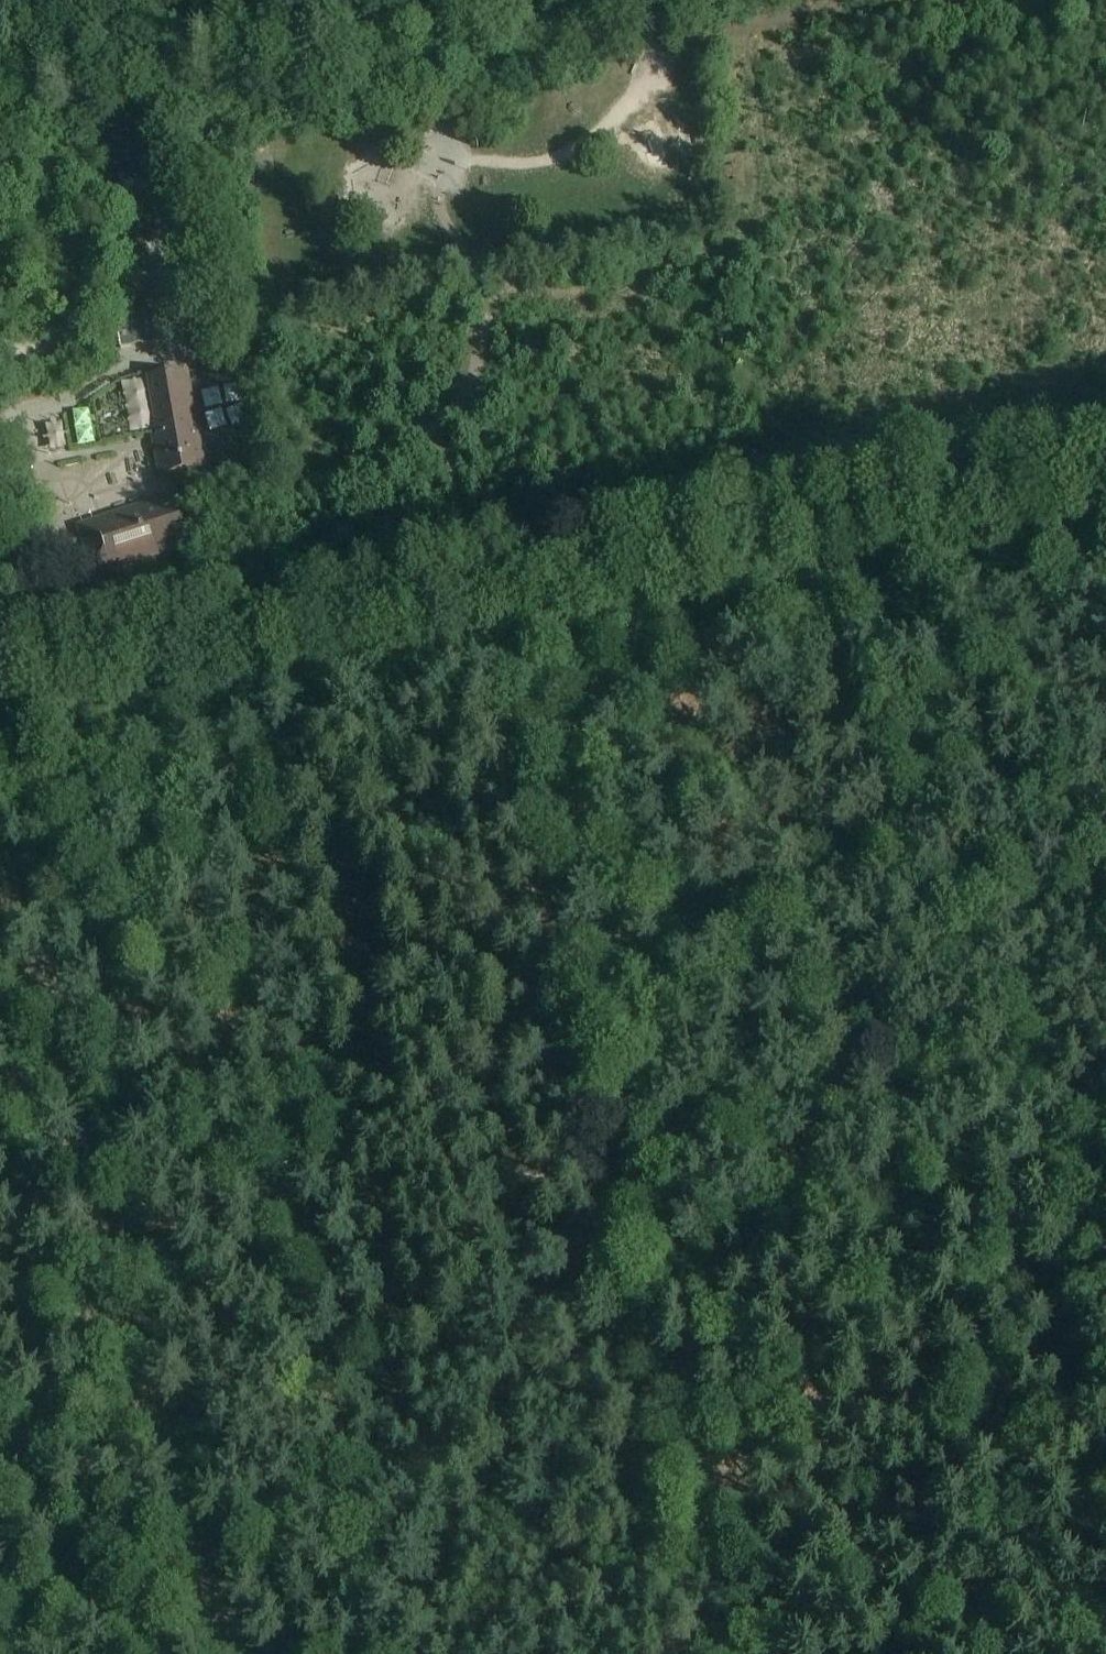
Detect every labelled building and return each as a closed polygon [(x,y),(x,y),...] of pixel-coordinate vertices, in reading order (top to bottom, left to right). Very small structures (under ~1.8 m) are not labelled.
[(111,310),(118,350),(162,342),(155,302),(111,310)] [(154,436),(161,476),(205,468),(189,371),(149,378),(159,436),(154,436)] [(82,536),(96,576),(190,547),(173,497),(113,516),(116,525),(82,536)]
